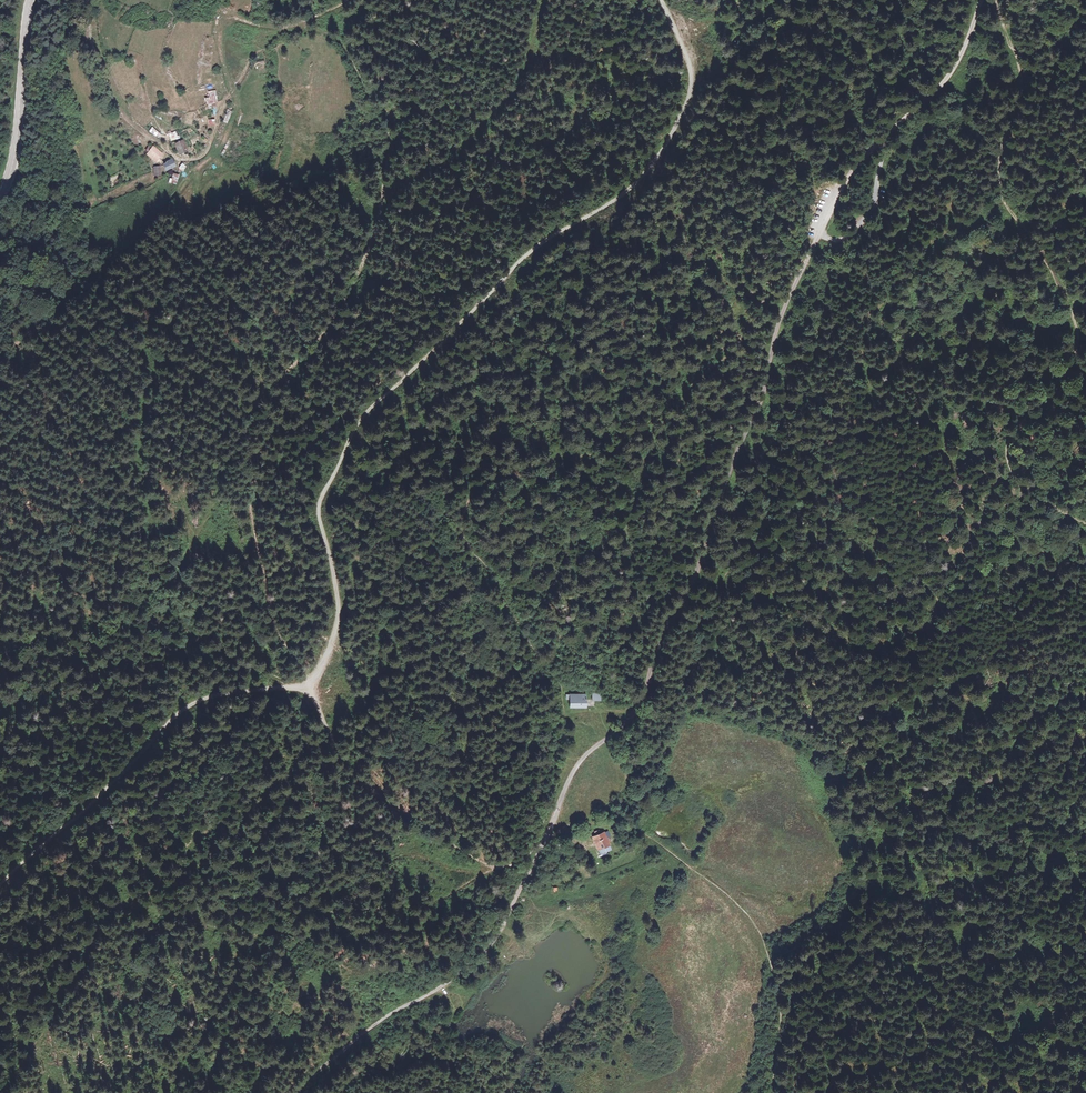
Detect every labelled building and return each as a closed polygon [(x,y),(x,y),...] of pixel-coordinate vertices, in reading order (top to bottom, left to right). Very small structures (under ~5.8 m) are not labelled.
[(216,89),(207,90),(208,97),(206,97),(206,104),(217,103),(216,89)] [(156,137),(160,133),(152,127),(149,131),(156,137)] [(168,133),(170,141),(179,139),(176,131),(168,133)] [(183,139),(174,143),(180,154),(179,159),(188,152),(183,139)] [(162,154),(152,146),(148,152),(157,160),(162,154)] [(163,164),(165,168),(174,165),(172,160),(163,164)] [(172,173),(169,183),(176,185),(179,175),(172,173)] [(563,699),(563,706),(580,705),(580,698),(583,698),(583,694),(580,694),(580,693),(564,693),(564,695),(561,695),(561,699),(563,699)] [(563,830),(567,837),(583,828),(579,821),(563,830)] [(599,853),(610,849),(604,832),(593,837),(599,853)]
